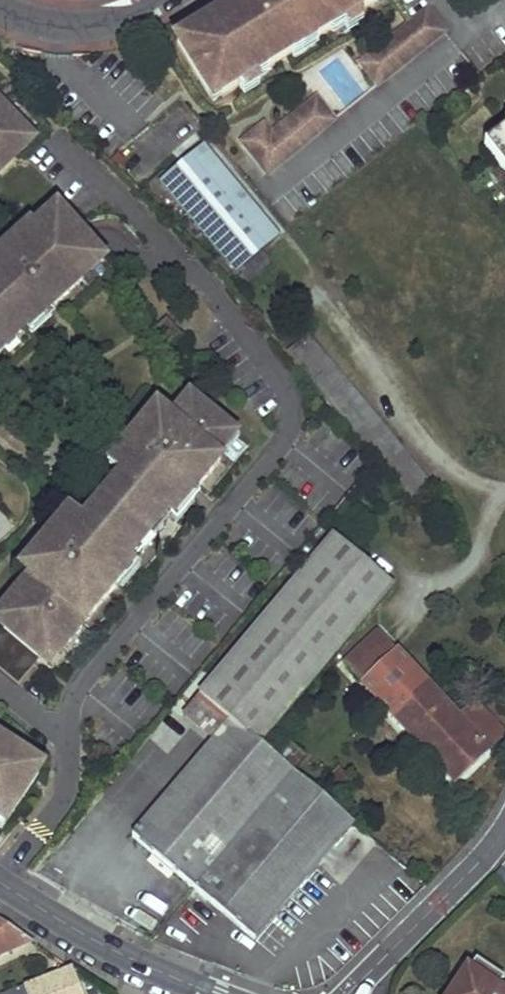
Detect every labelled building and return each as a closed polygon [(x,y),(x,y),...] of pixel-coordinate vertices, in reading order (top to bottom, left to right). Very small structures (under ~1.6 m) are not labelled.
[(178,41),(198,75),(207,69),(223,95),(303,47),(300,42),(314,34),(317,39),(321,37),(285,0),(247,0),(241,4),(243,9),(230,17),(227,12),(178,41)] [(321,37),(376,3),(374,0),(285,0),(321,37)] [(243,139),(267,171),(334,119),(317,97),(272,133),(264,123),(243,139)] [(27,145),(17,135),(24,129),(0,105),(0,171),(27,145)] [(504,181),(504,121),(476,143),(504,181)] [(33,139),(24,129),(17,135),(27,145),(33,139)] [(262,208),(207,154),(172,189),(228,243),(262,208)] [(262,208),(228,243),(244,260),(278,224),(262,208)] [(40,231),(37,228),(27,236),(24,232),(12,243),(13,244),(0,256),(0,341),(11,331),(13,334),(23,325),(21,322),(27,316),(34,324),(83,280),(79,277),(88,269),(86,266),(99,254),(61,211),(40,231)] [(105,260),(99,254),(86,266),(88,269),(91,272),(105,260)] [(30,558),(40,567),(32,577),(5,609),(15,618),(4,630),(0,636),(0,668),(19,684),(39,660),(50,647),(60,655),(129,573),(121,567),(127,560),(130,562),(138,552),(136,550),(157,523),(160,526),(169,515),(166,513),(172,506),(180,513),(221,463),(218,460),(225,451),(223,449),(235,434),(190,396),(171,419),(167,415),(159,425),(149,416),(116,456),(126,464),(118,474),(122,478),(86,521),(82,517),(73,528),(63,520),(30,558)] [(167,415),(157,407),(149,416),(159,425),(167,415)] [(241,439),(235,434),(223,449),(225,451),(229,454),(241,439)] [(126,464),(116,456),(108,466),(118,474),(126,464)] [(82,517),(72,509),(63,520),(73,528),(82,517)] [(297,578),(357,626),(393,580),(334,533),(297,578)] [(40,567),(30,558),(22,569),(32,577),(40,567)] [(357,626),(297,578),(201,695),(232,721),(262,745),(357,626)] [(5,609),(0,615),(0,627),(4,630),(15,618),(5,609)] [(363,683),(397,653),(378,632),(345,663),(363,683)] [(50,647),(39,660),(49,668),(60,655),(50,647)] [(397,653),(363,683),(455,783),(501,741),(488,726),(477,735),(397,653)] [(258,937),(355,821),(262,745),(232,721),(135,835),(258,937)] [(15,757),(18,751),(0,739),(0,817),(9,822),(40,773),(15,757)] [(332,781),(329,785),(336,792),(340,789),(345,793),(357,781),(342,765),(329,777),(332,781)] [(0,817),(0,830),(2,832),(9,822),(0,817)] [(31,941),(0,920),(0,953),(31,941)] [(504,981),(476,962),(469,972),(467,970),(451,993),(495,993),(504,981)] [(72,966),(0,993),(83,993),(72,966)] [(504,981),(495,993),(504,993),(504,982),(504,981)]
